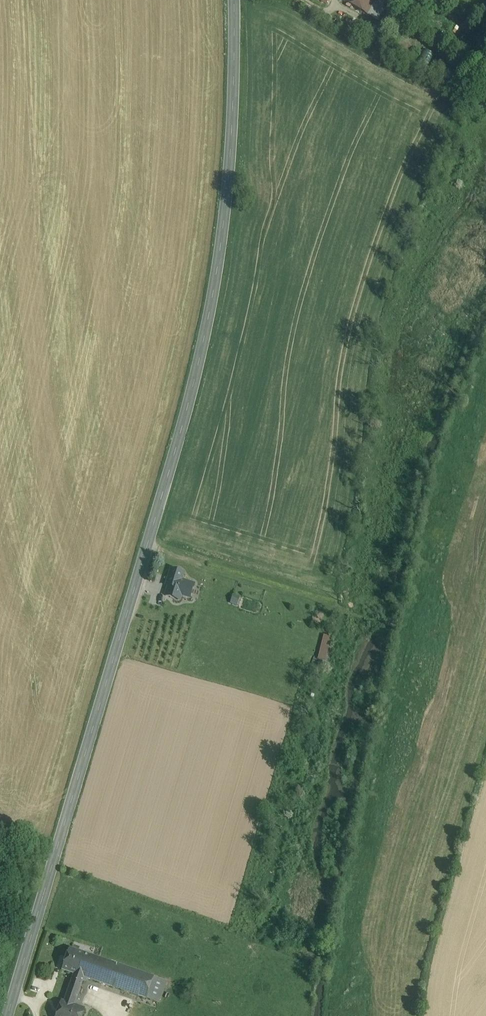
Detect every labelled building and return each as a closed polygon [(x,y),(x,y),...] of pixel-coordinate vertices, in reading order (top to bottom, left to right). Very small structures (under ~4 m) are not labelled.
[(345,3),(368,16),(374,5),(377,0),(347,0),(345,3)] [(381,10),(374,5),(368,16),(375,20),(381,10)] [(182,595),(190,598),(194,585),(181,581),(184,574),(172,570),(166,586),(169,587),(166,596),(180,601),(182,595)] [(240,599),(234,596),(231,604),(237,606),(240,599)] [(331,638),(324,636),(318,660),(325,662),(331,638)] [(74,975),(84,978),(87,979),(114,988),(122,966),(70,948),(62,970),(74,975)] [(154,977),(122,966),(114,988),(147,999),(154,977)] [(64,1003),(74,1007),(83,981),(84,978),(74,975),(64,1003)] [(166,981),(154,977),(147,999),(158,1003),(166,981)] [(64,1003),(62,1003),(58,1015),(82,1015),(84,1010),(74,1007),(64,1003)]
